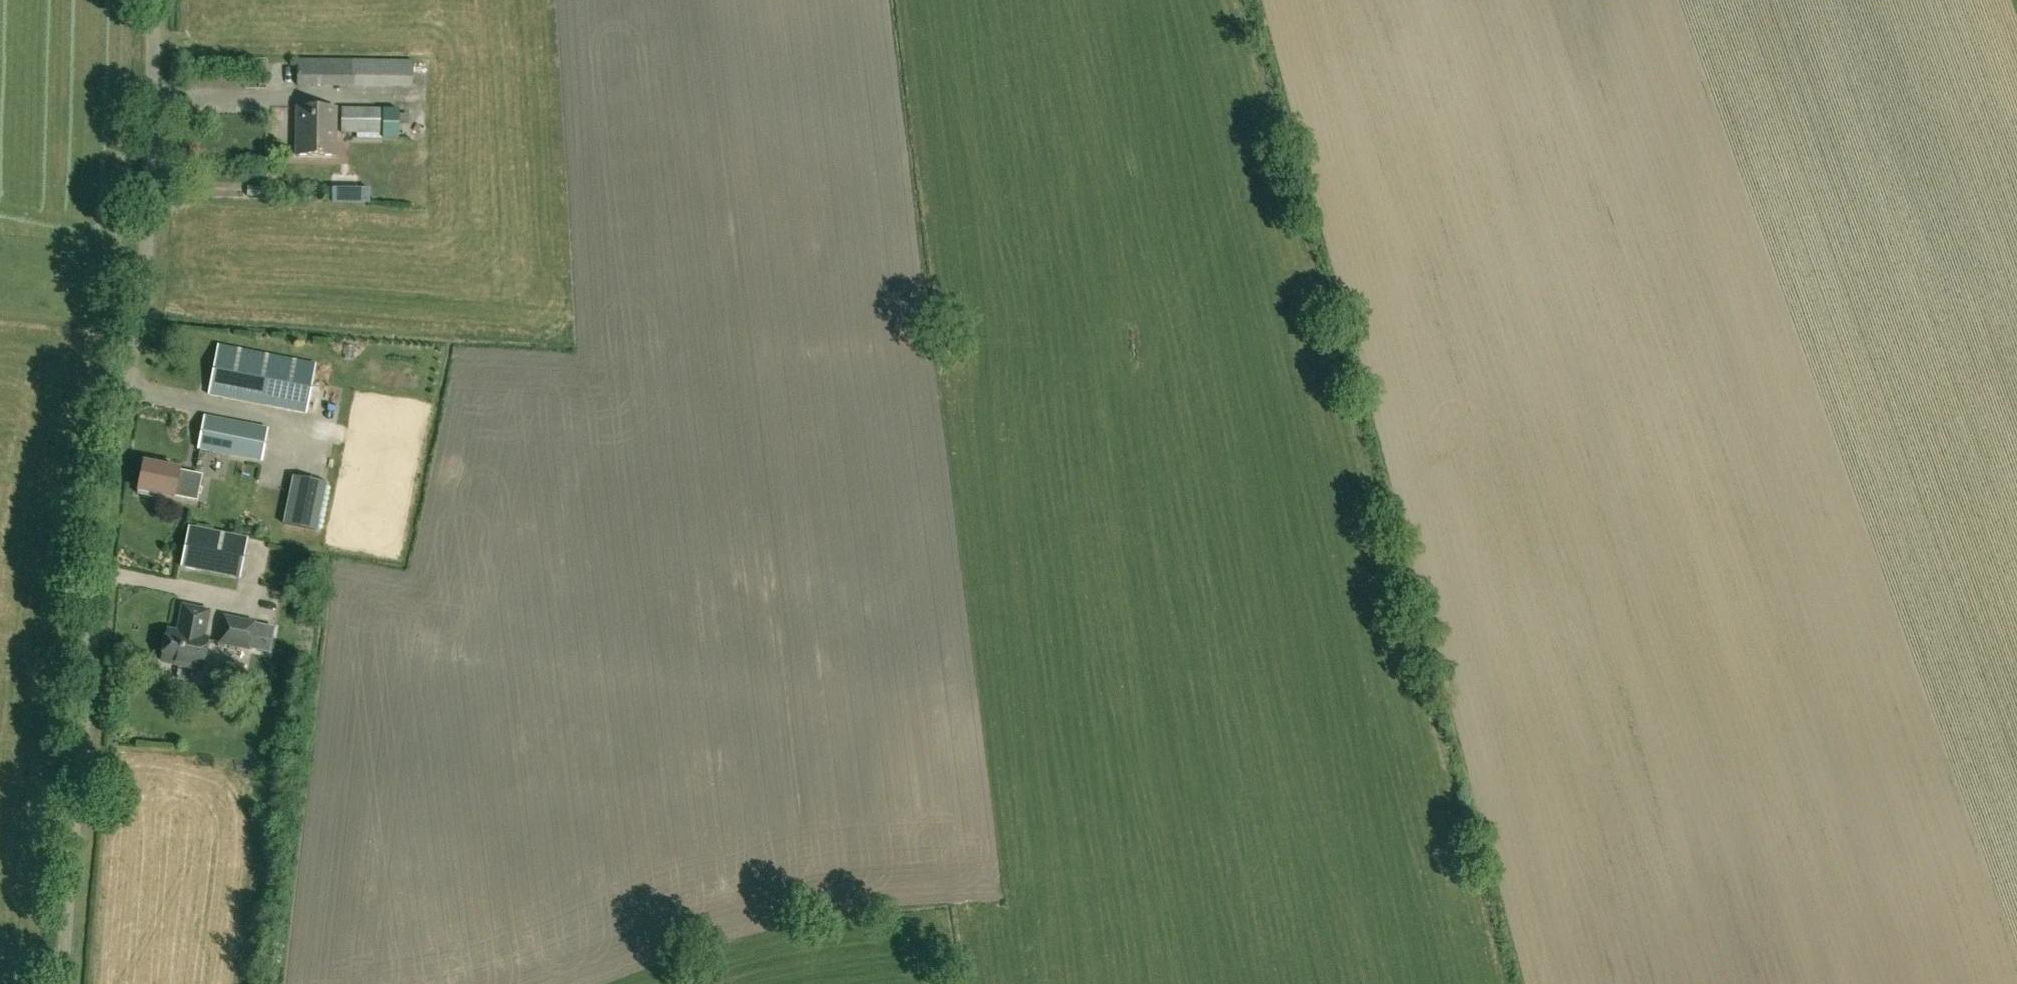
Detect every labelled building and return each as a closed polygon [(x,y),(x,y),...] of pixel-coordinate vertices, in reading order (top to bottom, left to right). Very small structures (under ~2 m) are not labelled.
[(413,89),(414,80),(415,62),(298,61),(298,86),(413,89)] [(392,139),(393,164),(418,163),(416,102),(403,103),(404,114),(391,115),(392,139)] [(299,109),(298,156),(336,157),(338,110),(299,109)] [(383,135),(383,109),(359,110),(358,135),(383,135)] [(306,414),(315,365),(221,347),(211,396),(306,414)] [(205,418),(199,451),(262,463),(268,429),(205,418)] [(180,472),(180,471),(143,463),(139,486),(139,490),(159,494),(160,490),(175,494),(175,493),(198,497),(198,494),(201,495),(201,494),(199,493),(202,476),(191,474),(191,476),(184,475),(185,473),(180,472)] [(183,567),(239,579),(248,541),(191,529),(183,567)] [(204,638),(209,611),(183,606),(179,627),(181,628),(180,633),(168,631),(162,661),(202,669),(208,639),(204,638)] [(249,651),(254,624),(225,618),(219,645),(249,651)]
